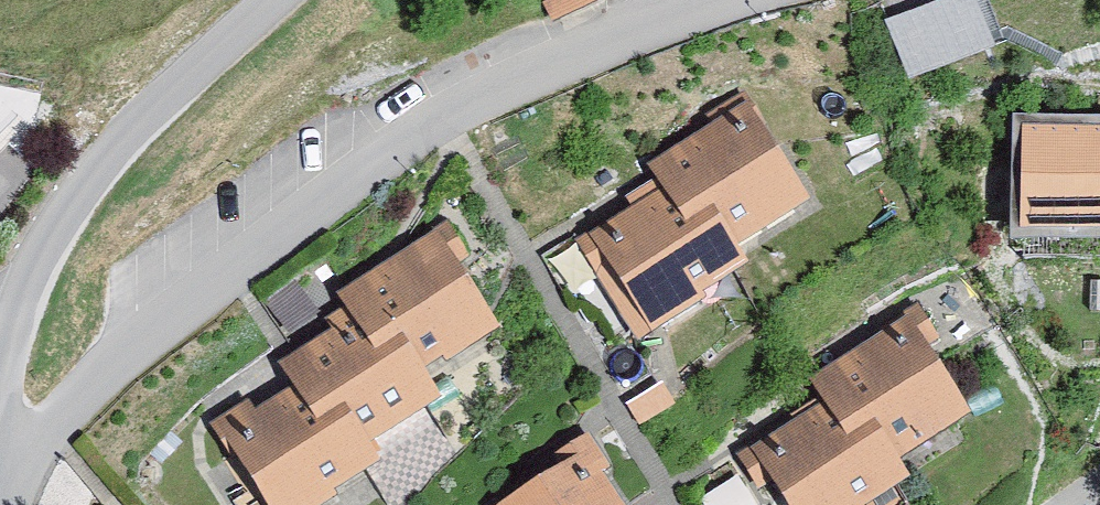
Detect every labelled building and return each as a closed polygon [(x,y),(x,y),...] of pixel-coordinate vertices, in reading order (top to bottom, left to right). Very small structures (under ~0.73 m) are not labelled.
[(921,85),(1006,53),(986,0),(963,0),(898,24),(921,85)] [(758,106),(652,168),(669,198),(599,239),(618,272),(601,283),(640,349),(716,304),(712,297),(757,270),(744,248),(817,206),(758,106)] [(1026,129),(1022,248),(1099,251),(1099,132),(1026,129)] [(446,234),(350,290),(358,304),(332,319),(345,341),(297,369),(312,395),(258,427),(248,410),(219,427),(235,454),(246,447),(280,504),(297,504),(366,464),(351,438),(424,395),(409,370),(479,329),(447,273),(464,264),(446,234)] [(922,313),(889,333),(896,346),(816,393),(826,409),(760,448),(794,504),(856,504),(854,503),(896,479),(891,471),(962,429),(915,351),(937,338),(922,313)] [(666,386),(632,407),(647,430),(680,408),(666,386)] [(567,483),(531,504),(608,504),(594,481),(606,474),(589,447),(557,466),(567,483)]
